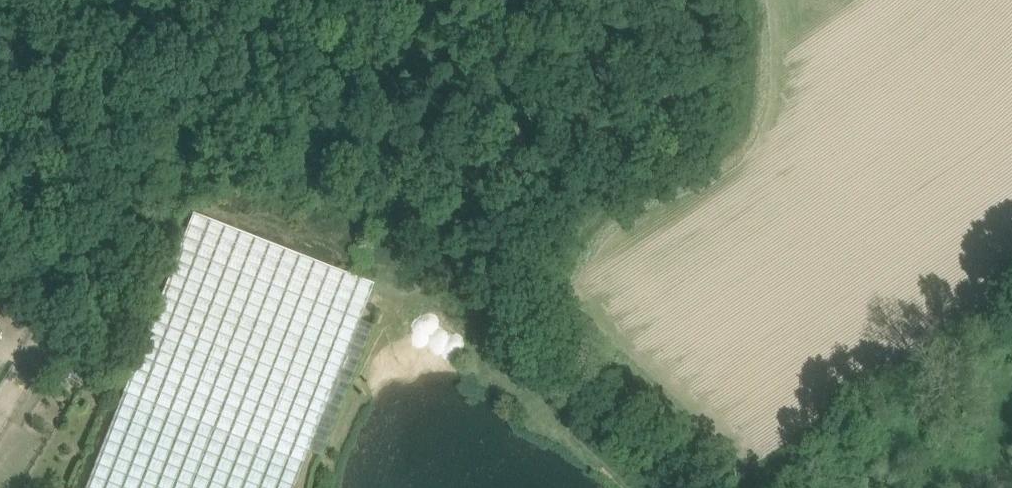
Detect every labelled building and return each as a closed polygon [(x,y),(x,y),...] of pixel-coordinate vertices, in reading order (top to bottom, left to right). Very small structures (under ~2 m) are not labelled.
[(192,213),(85,487),(293,487),(307,452),(376,285),(192,213)] [(376,285),(307,452),(320,457),(389,291),(376,285)]
